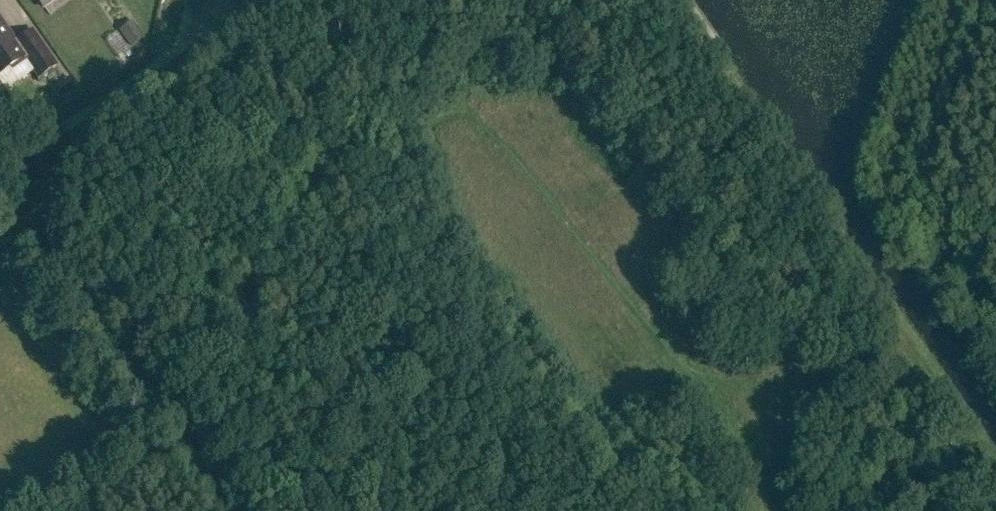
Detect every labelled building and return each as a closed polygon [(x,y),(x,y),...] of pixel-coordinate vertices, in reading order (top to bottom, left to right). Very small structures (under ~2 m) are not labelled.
[(39,77),(57,64),(33,29),(16,41),(0,18),(0,74),(15,63),(18,67),(28,60),(39,77)] [(134,21),(120,30),(132,47),(145,38),(134,21)]
